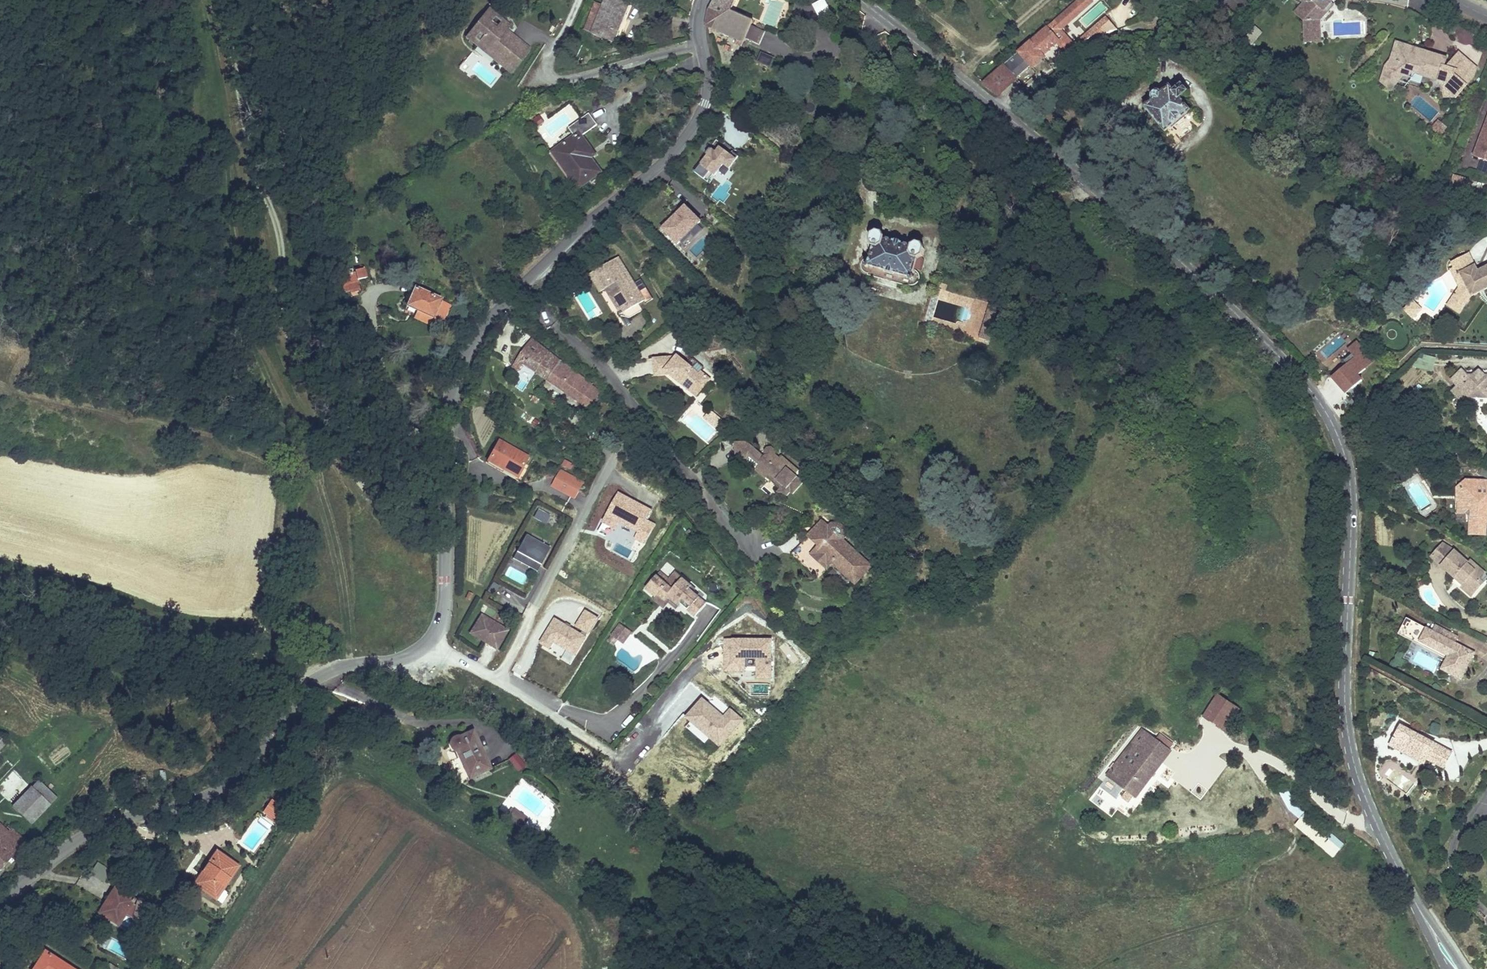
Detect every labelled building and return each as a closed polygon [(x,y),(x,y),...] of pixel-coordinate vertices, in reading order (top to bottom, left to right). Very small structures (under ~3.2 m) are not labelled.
[(618,32),(615,30),(621,15),(625,16),(631,2),(627,0),(606,0),(603,7),(593,32),(592,33),(614,42),(618,32)] [(703,25),(737,44),(750,16),(731,4),(733,0),(712,0),(703,25)] [(992,88),(1007,99),(1042,65),(1046,69),(1057,59),(1055,57),(1071,42),(1072,41),(1070,39),(1076,33),(1072,29),(1073,28),(1100,2),(1098,0),(1084,0),(992,88)] [(1329,0),(1303,0),(1300,3),(1309,11),(1320,10),(1329,0)] [(585,29),(593,32),(603,7),(595,4),(585,29)] [(496,16),(489,10),(467,37),(477,46),(481,41),(498,55),(494,59),(511,73),(530,50),(519,41),(516,45),(503,35),(506,31),(510,27),(502,21),(498,26),(492,21),(496,16)] [(1117,14),(1091,39),(1095,44),(1098,42),(1112,36),(1106,29),(1119,17),(1117,14)] [(625,16),(621,15),(615,30),(618,32),(625,16)] [(1112,36),(1131,28),(1119,17),(1106,29),(1112,36)] [(1311,32),(1327,31),(1326,23),(1320,23),(1316,20),(1310,21),(1311,32)] [(753,28),(747,41),(759,46),(764,33),(753,28)] [(1082,53),(1095,44),(1091,39),(1087,43),(1073,28),(1072,29),(1076,33),(1070,39),(1072,41),(1071,42),(1082,53)] [(519,41),(506,31),(503,35),(516,45),(519,41)] [(1410,44),(1398,40),(1394,53),(1394,57),(1390,61),(1390,67),(1400,74),(1405,67),(1410,69),(1413,70),(1415,67),(1443,75),(1442,77),(1460,92),(1477,72),(1464,60),(1467,57),(1460,51),(1448,65),(1445,64),(1447,56),(1420,47),(1416,52),(1410,44)] [(481,41),(477,46),(494,59),(498,55),(481,41)] [(1388,80),(1396,87),(1410,69),(1405,67),(1400,74),(1390,67),(1390,61),(1386,62),(1388,80)] [(1162,129),(1186,109),(1182,103),(1189,97),(1182,89),(1175,95),(1169,88),(1165,92),(1162,95),(1162,94),(1161,94),(1160,94),(1159,93),(1157,94),(1156,94),(1154,95),(1154,97),(1153,98),(1153,100),(1153,101),(1153,103),(1145,109),(1162,129)] [(564,101),(563,95),(553,97),(555,104),(564,101)] [(370,116),(377,113),(373,103),(366,106),(370,116)] [(338,115),(353,118),(355,108),(340,105),(338,115)] [(597,125),(589,114),(569,128),(575,136),(557,150),(572,170),(568,173),(579,188),(601,172),(590,158),(587,154),(592,150),(581,136),(597,125)] [(539,116),(534,120),(539,126),(544,122),(539,116)] [(1446,127),(1439,121),(1433,127),(1441,134),(1446,127)] [(1473,157),(1486,162),(1486,123),(1473,157)] [(696,177),(706,182),(709,176),(717,181),(723,169),(731,174),(738,161),(712,147),(696,177)] [(553,152),(568,173),(572,170),(557,150),(553,152)] [(1448,190),(1461,194),(1466,179),(1453,175),(1448,190)] [(685,206),(663,229),(678,244),(701,222),(685,206)] [(915,281),(921,259),(925,259),(927,258),(928,256),(929,255),(930,253),(930,251),(930,249),(929,248),(928,246),(927,245),(925,244),(923,243),(921,244),(919,244),(918,245),(916,246),(885,239),(884,236),(883,235),(882,233),(880,232),(878,232),(876,232),(874,233),(872,234),(871,236),(870,237),(869,239),(869,241),(870,243),(871,245),(872,247),(874,248),(876,248),(871,269),(915,281)] [(1465,269),(1460,276),(1452,288),(1464,296),(1472,285),(1480,281),(1478,277),(1483,275),(1485,278),(1486,277),(1486,255),(1479,259),(1470,241),(1452,250),(1455,256),(1458,263),(1461,262),(1465,269)] [(646,296),(618,254),(594,270),(600,280),(597,282),(602,290),(606,287),(613,282),(614,285),(613,286),(628,308),(640,300),(646,296)] [(1458,263),(1455,256),(1451,258),(1460,276),(1465,269),(1461,262),(1458,263)] [(347,278),(343,279),(346,292),(360,290),(357,280),(367,277),(364,268),(355,270),(355,272),(346,274),(347,278)] [(600,280),(594,270),(590,273),(597,282),(600,280)] [(644,306),(640,300),(628,308),(613,286),(614,285),(613,282),(606,287),(622,312),(621,313),(632,314),(644,306)] [(441,299),(415,287),(407,306),(418,311),(433,318),(434,316),(440,319),(443,320),(450,305),(440,301),(441,299)] [(1460,302),(1464,296),(1452,288),(1448,294),(1460,302)] [(1405,297),(1409,302),(1418,294),(1413,289),(1405,297)] [(1409,302),(1413,306),(1422,298),(1418,294),(1409,302)] [(970,331),(979,333),(977,340),(996,343),(1002,308),(975,304),(970,331)] [(1413,320),(1423,312),(1418,306),(1408,314),(1413,320)] [(434,316),(433,318),(418,311),(415,318),(436,327),(440,319),(434,316)] [(547,380),(560,357),(519,330),(512,341),(526,350),(514,370),(519,374),(524,367),(547,380)] [(1370,356),(1352,341),(1345,350),(1349,354),(1343,362),(1346,365),(1333,381),(1345,391),(1350,385),(1355,389),(1363,379),(1358,375),(1365,367),(1363,365),(1370,356)] [(715,373),(704,365),(702,367),(682,352),(679,356),(677,355),(673,352),(656,354),(659,372),(673,370),(679,370),(694,381),(700,380),(706,385),(715,373)] [(1415,370),(1433,373),(1436,358),(1418,355),(1415,370)] [(603,386),(560,357),(547,380),(563,388),(589,402),(594,393),(600,396),(604,387),(603,386)] [(1469,376),(1463,369),(1452,379),(1458,386),(1452,391),(1462,402),(1467,397),(1486,398),(1486,377),(1469,376)] [(701,391),(706,385),(700,380),(694,381),(679,370),(673,370),(701,391)] [(1355,389),(1350,385),(1345,391),(1350,395),(1355,389)] [(593,405),(600,396),(594,393),(589,402),(593,405)] [(720,411),(713,406),(710,410),(717,416),(720,411)] [(711,411),(704,419),(717,431),(725,423),(711,411)] [(728,417),(720,411),(717,416),(724,422),(728,417)] [(766,457),(762,462),(773,471),(775,468),(777,466),(790,477),(789,479),(785,484),(793,490),(798,483),(801,485),(811,473),(802,466),(806,461),(789,447),(786,450),(782,446),(781,441),(778,439),(774,439),(771,443),(771,447),(771,448),(769,451),(765,447),(767,445),(754,434),(742,435),(743,455),(756,449),(766,457)] [(526,459),(496,444),(486,463),(504,473),(507,469),(518,475),(526,459)] [(593,459),(600,462),(602,458),(595,454),(593,459)] [(593,459),(589,465),(596,469),(600,462),(593,459)] [(565,460),(562,465),(569,468),(572,463),(565,460)] [(1474,493),(1474,483),(1479,483),(1480,465),(1461,464),(1460,471),(1449,471),(1448,486),(1445,486),(1444,497),(1453,497),(1456,500),(1455,519),(1472,519),(1473,509),(1475,509),(1476,493),(1474,493)] [(790,477),(777,466),(775,468),(789,479),(790,477)] [(518,475),(507,469),(504,473),(515,479),(518,475)] [(553,487),(575,498),(583,483),(561,471),(553,487)] [(613,503),(603,522),(645,545),(654,524),(613,503)] [(833,513),(831,511),(802,545),(829,569),(843,553),(866,573),(882,555),(852,529),(855,526),(851,515),(848,512),(836,510),(834,514),(833,513)] [(535,520),(547,525),(551,515),(539,511),(535,520)] [(1427,549),(1441,534),(1430,528),(1418,540),(1427,549)] [(526,534),(516,552),(540,565),(550,547),(526,534)] [(1454,547),(1441,534),(1427,549),(1441,562),(1444,559),(1452,566),(1449,568),(1449,569),(1460,579),(1470,568),(1469,568),(1466,565),(1472,558),(1457,544),(1454,547)] [(1475,562),(1472,558),(1466,565),(1469,568),(1475,562)] [(1441,562),(1449,568),(1452,566),(1444,559),(1441,562)] [(1458,581),(1460,579),(1449,569),(1447,571),(1458,581)] [(688,572),(683,578),(691,585),(696,578),(688,572)] [(706,591),(708,588),(696,578),(691,585),(683,578),(679,583),(670,576),(660,589),(669,596),(671,593),(679,600),(682,596),(690,603),(691,603),(692,603),(693,603),(694,602),(708,615),(719,601),(706,591)] [(499,586),(493,583),(488,591),(493,594),(499,586)] [(678,607),(685,599),(682,596),(679,600),(671,593),(669,596),(667,599),(678,607)] [(1420,609),(1417,615),(1397,605),(1390,618),(1410,629),(1442,645),(1434,660),(1445,665),(1459,638),(1440,627),(1443,621),(1420,609)] [(480,614),(467,634),(496,651),(509,631),(480,614)] [(554,618),(539,643),(572,665),(588,638),(554,618)] [(640,629),(634,625),(623,640),(629,644),(633,639),(640,629)] [(646,633),(640,629),(633,639),(639,643),(646,633)] [(1442,645),(1410,629),(1407,632),(1430,645),(1425,655),(1434,660),(1442,645)] [(772,639),(723,639),(723,678),(772,678),(772,639)] [(751,695),(770,695),(770,685),(751,684),(751,695)] [(713,698),(709,704),(722,716),(727,711),(713,698)] [(703,699),(685,721),(722,753),(745,723),(731,710),(726,719),(703,699)] [(1235,708),(1218,729),(1237,745),(1254,723),(1235,708)] [(1425,750),(1442,759),(1450,744),(1400,718),(1389,737),(1403,744),(1405,740),(1425,750)] [(491,763),(477,729),(464,735),(463,733),(462,733),(461,732),(459,732),(457,732),(456,732),(454,733),(453,734),(452,736),(452,738),(452,739),(453,741),(454,742),(455,743),(456,744),(458,745),(459,745),(461,745),(472,771),(491,763)] [(1159,730),(1124,774),(1144,790),(1139,796),(1146,801),(1151,795),(1153,797),(1180,763),(1164,750),(1172,740),(1159,730)] [(1172,740),(1164,750),(1180,763),(1187,754),(1186,753),(1191,746),(1176,735),(1172,740)] [(11,748),(4,740),(0,743),(0,758),(11,748)] [(1423,755),(1425,750),(1405,740),(1403,744),(1423,755)] [(518,753),(509,758),(516,771),(525,766),(518,753)] [(40,784),(13,808),(30,828),(57,804),(40,784)] [(1340,845),(1303,811),(1293,802),(1285,785),(1277,788),(1287,807),(1297,817),(1292,824),(1328,857),(1340,845)] [(283,809),(270,799),(261,810),(265,813),(267,811),(275,818),(283,809)] [(528,813),(515,804),(509,812),(522,821),(528,813)] [(275,818),(267,811),(265,813),(264,816),(272,822),(275,818)] [(7,837),(10,834),(0,823),(0,829),(7,837)] [(22,845),(11,833),(10,834),(7,837),(0,829),(0,865),(22,845)] [(191,886),(212,901),(235,869),(214,854),(191,886)] [(89,873),(103,882),(110,869),(96,861),(89,873)] [(102,921),(110,927),(127,902),(109,889),(94,911),(104,918),(102,921)] [(28,949),(15,968),(58,968),(28,949)]
